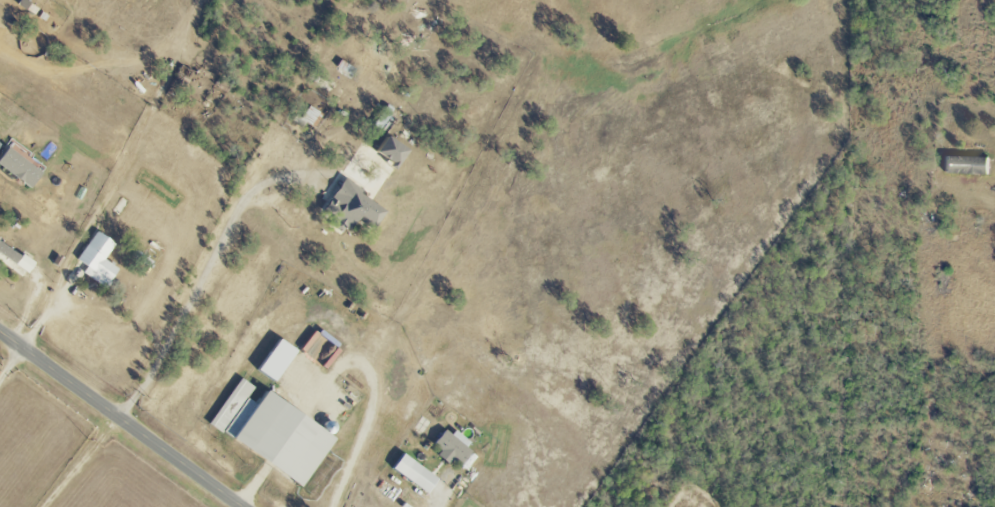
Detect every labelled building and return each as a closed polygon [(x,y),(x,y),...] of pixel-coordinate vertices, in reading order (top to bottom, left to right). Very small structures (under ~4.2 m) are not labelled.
[(313,126),(322,113),(308,104),(296,122),(304,127),(307,122),(313,126)] [(378,151),(399,168),(412,151),(391,135),(378,151)] [(41,155),(46,159),(57,145),(52,141),(41,155)] [(34,188),(45,172),(9,148),(0,162),(0,165),(34,188)] [(994,157),(946,156),(945,174),(994,175),(994,157)] [(388,209),(345,181),(325,211),(332,216),(329,221),(349,234),(359,219),(375,229),(388,209)] [(85,273),(108,289),(121,269),(107,259),(118,243),(99,231),(79,260),(90,267),(85,273)] [(31,273),(37,263),(0,240),(0,253),(31,273)] [(277,382),(300,351),(283,339),(260,370),(277,382)] [(305,487),(338,437),(269,391),(260,406),(249,398),(256,387),(242,377),(211,424),(305,487)] [(475,445),(448,427),(436,445),(443,450),(439,456),(451,464),(455,459),(463,464),(475,445)] [(395,471),(431,493),(441,477),(404,455),(395,471)]
